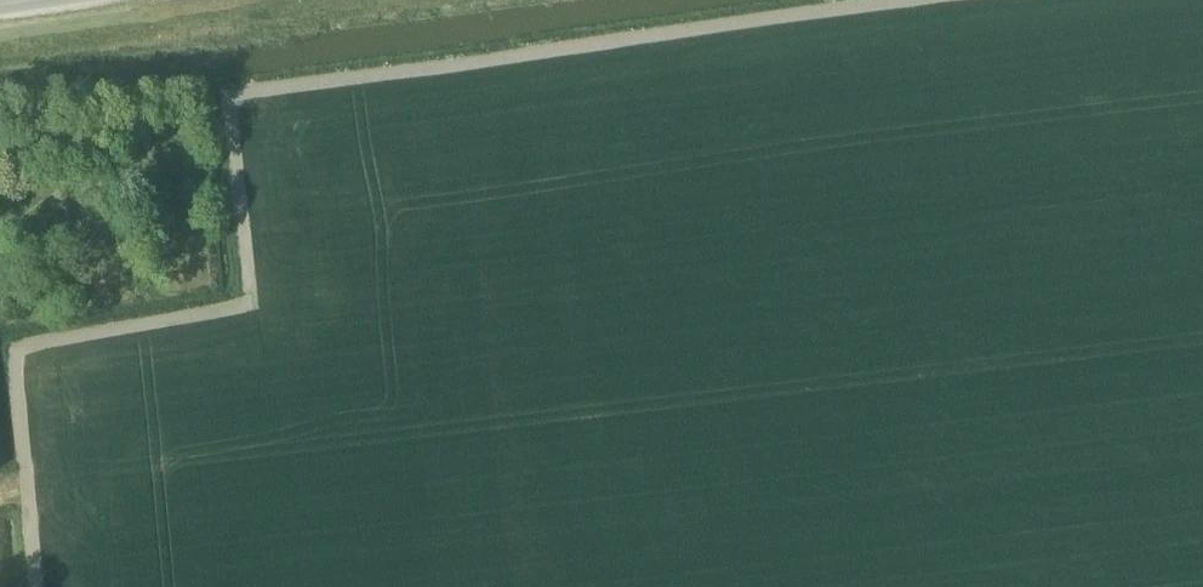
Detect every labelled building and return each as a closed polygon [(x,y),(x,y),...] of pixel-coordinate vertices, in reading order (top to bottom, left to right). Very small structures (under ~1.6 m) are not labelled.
[(102,174),(100,161),(83,164),(85,177),(102,174)]
